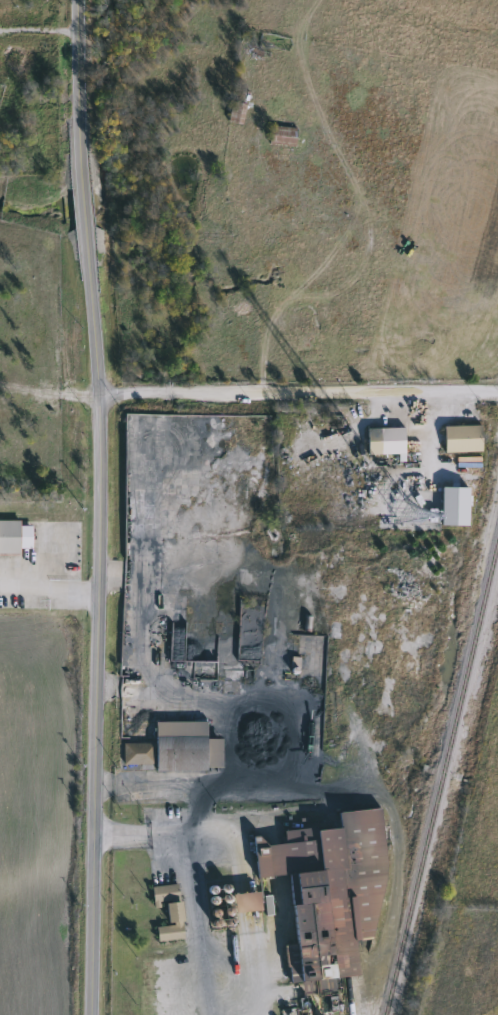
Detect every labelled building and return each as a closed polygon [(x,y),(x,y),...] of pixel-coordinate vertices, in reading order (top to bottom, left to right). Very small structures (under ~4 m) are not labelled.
[(245,103),(242,124),(228,122),(230,102),(245,103)] [(480,426),(480,452),(443,452),(443,426),(480,426)] [(403,428),(403,454),(366,454),(366,428),(403,428)] [(19,556),(0,556),(0,520),(19,520),(19,526),(30,526),(30,549),(19,549),(19,556)] [(155,770),(155,764),(121,763),(121,742),(154,742),(155,721),(205,721),(205,738),(221,738),(220,770),(155,770)] [(289,875),(256,877),(253,840),(261,840),(262,845),(283,843),(282,830),(339,826),(338,811),(377,808),(385,939),(354,941),(356,976),(334,977),(335,993),(301,996),(300,983),(287,983),(285,945),(293,944),(289,875)] [(183,939),(157,941),(155,927),(167,926),(166,906),(152,907),(151,885),(178,883),(183,939)] [(233,912),(232,892),(259,892),(259,911),(233,912)]
